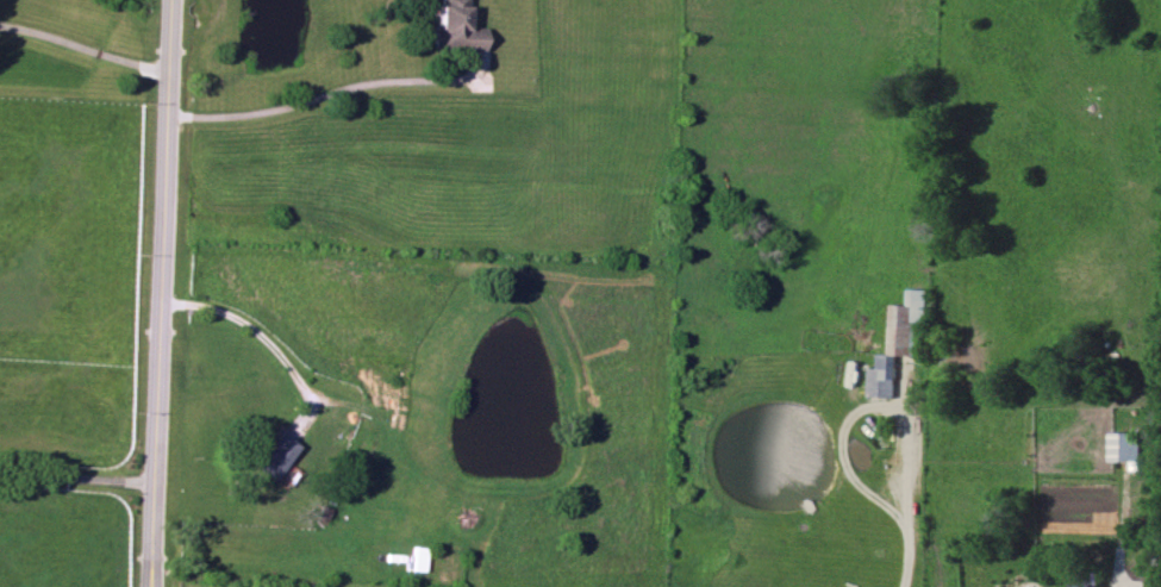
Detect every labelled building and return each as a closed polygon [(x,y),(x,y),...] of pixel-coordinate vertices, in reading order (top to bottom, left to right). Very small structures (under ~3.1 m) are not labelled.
[(466,29),(466,0),(432,0),(431,51),(481,51),(482,29),(466,29)] [(896,399),(897,355),(916,355),(916,323),(929,323),(929,290),(909,289),(909,305),(891,304),(890,356),(879,355),(879,369),(871,369),(871,398),(896,399)] [(296,446),(277,433),(254,468),(273,481),(296,446)] [(1142,433),(1111,433),(1111,462),(1142,462),(1142,433)] [(425,547),(411,547),(411,571),(425,571),(425,547)]
